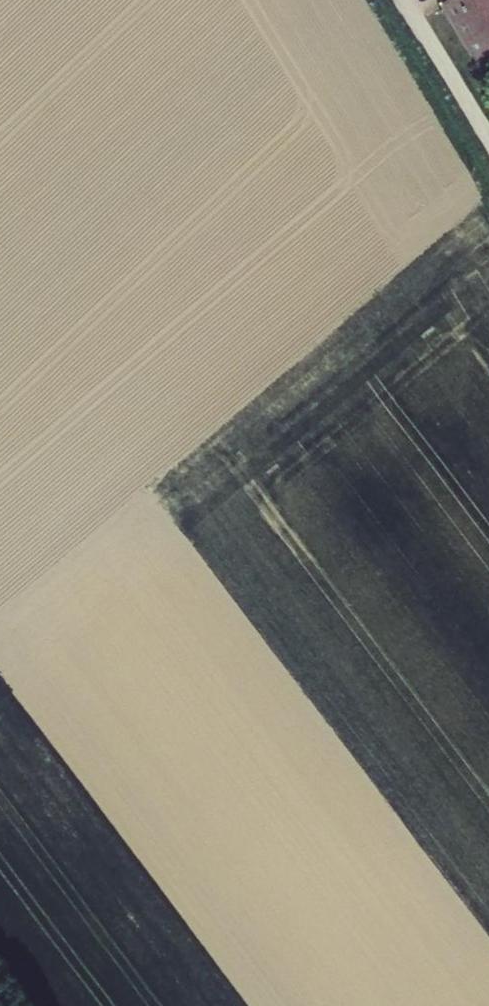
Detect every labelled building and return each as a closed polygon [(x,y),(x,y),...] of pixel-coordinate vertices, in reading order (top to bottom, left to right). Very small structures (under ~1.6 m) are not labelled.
[(488,56),(488,0),(446,0),(441,3),(477,63),(488,56)]
